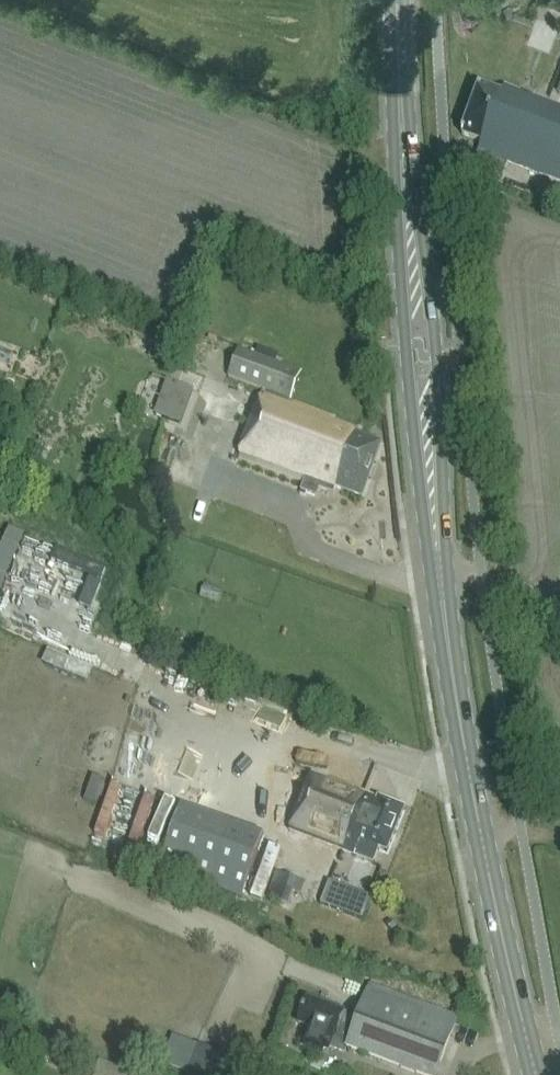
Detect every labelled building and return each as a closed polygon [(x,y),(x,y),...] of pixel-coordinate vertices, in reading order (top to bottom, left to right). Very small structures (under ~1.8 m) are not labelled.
[(474,164),(490,170),(495,158),(559,182),(559,106),(504,86),(501,94),(481,86),(462,135),(482,143),(474,164)] [(290,402),(301,372),(239,349),(229,377),(264,390),(239,458),(304,482),(301,490),(317,496),(319,488),(334,494),(336,487),(362,496),(381,444),(355,434),(358,427),(290,402)] [(162,374),(154,399),(187,409),(195,385),(162,374)] [(9,563),(20,541),(12,538),(2,559),(9,563)] [(220,604),(224,591),(204,584),(200,597),(220,604)] [(404,809),(378,799),(378,800),(311,774),(289,830),(356,856),(356,857),(373,864),(379,849),(388,852),(404,809)] [(240,896),(264,835),(231,822),(207,883),(240,896)] [(278,870),(272,896),(295,901),(300,876),(278,870)] [(369,985),(359,1014),(357,1013),(352,1015),(307,999),(299,1024),(310,1028),(303,1048),(323,1055),(326,1047),(346,1055),(348,1049),(422,1074),(438,1074),(452,1037),(448,1036),(455,1016),(369,985)] [(128,1069),(103,1060),(98,1074),(126,1074),(128,1069)]
